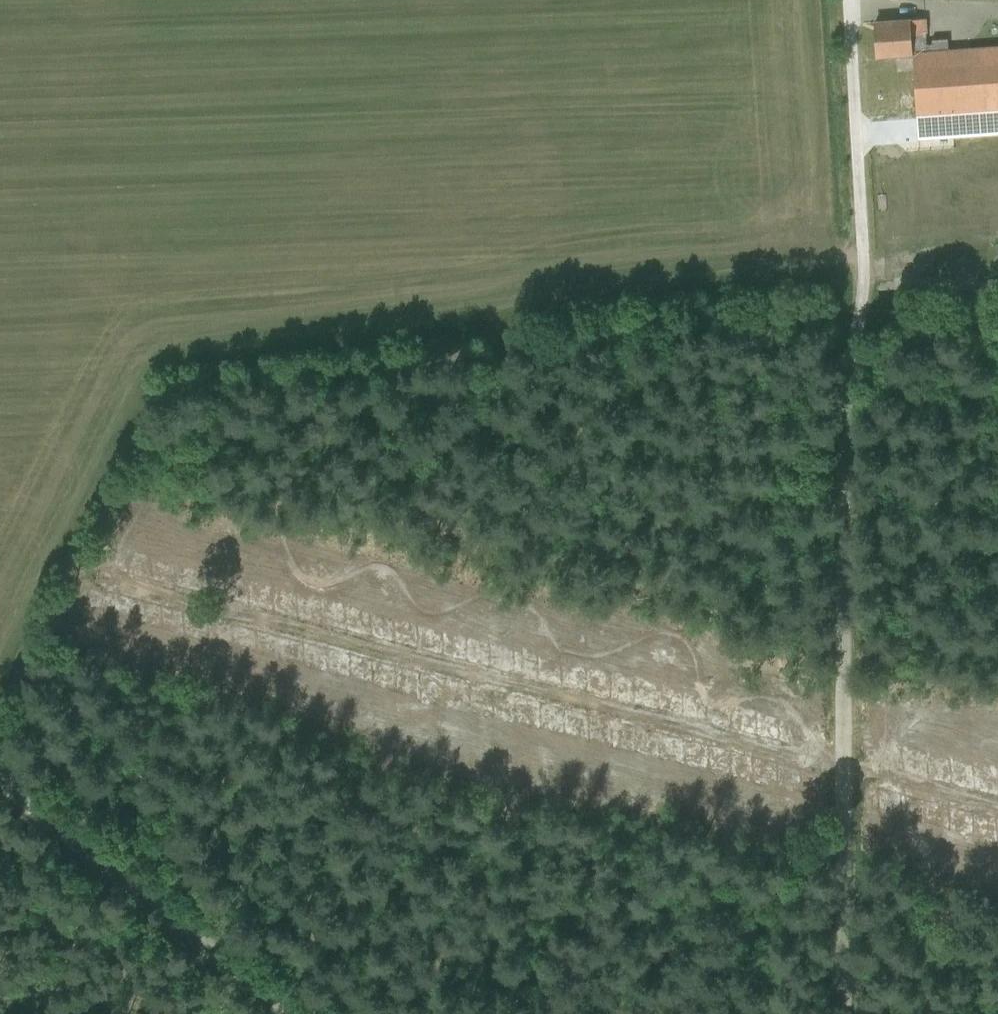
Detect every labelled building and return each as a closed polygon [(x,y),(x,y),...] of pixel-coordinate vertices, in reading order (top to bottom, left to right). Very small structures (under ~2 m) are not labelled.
[(913,54),(929,53),(928,44),(926,18),(875,22),(877,57),(913,54)] [(929,53),(913,54),(917,140),(997,134),(997,46),(948,49),(948,39),(932,40),(932,44),(928,44),(929,53)]
